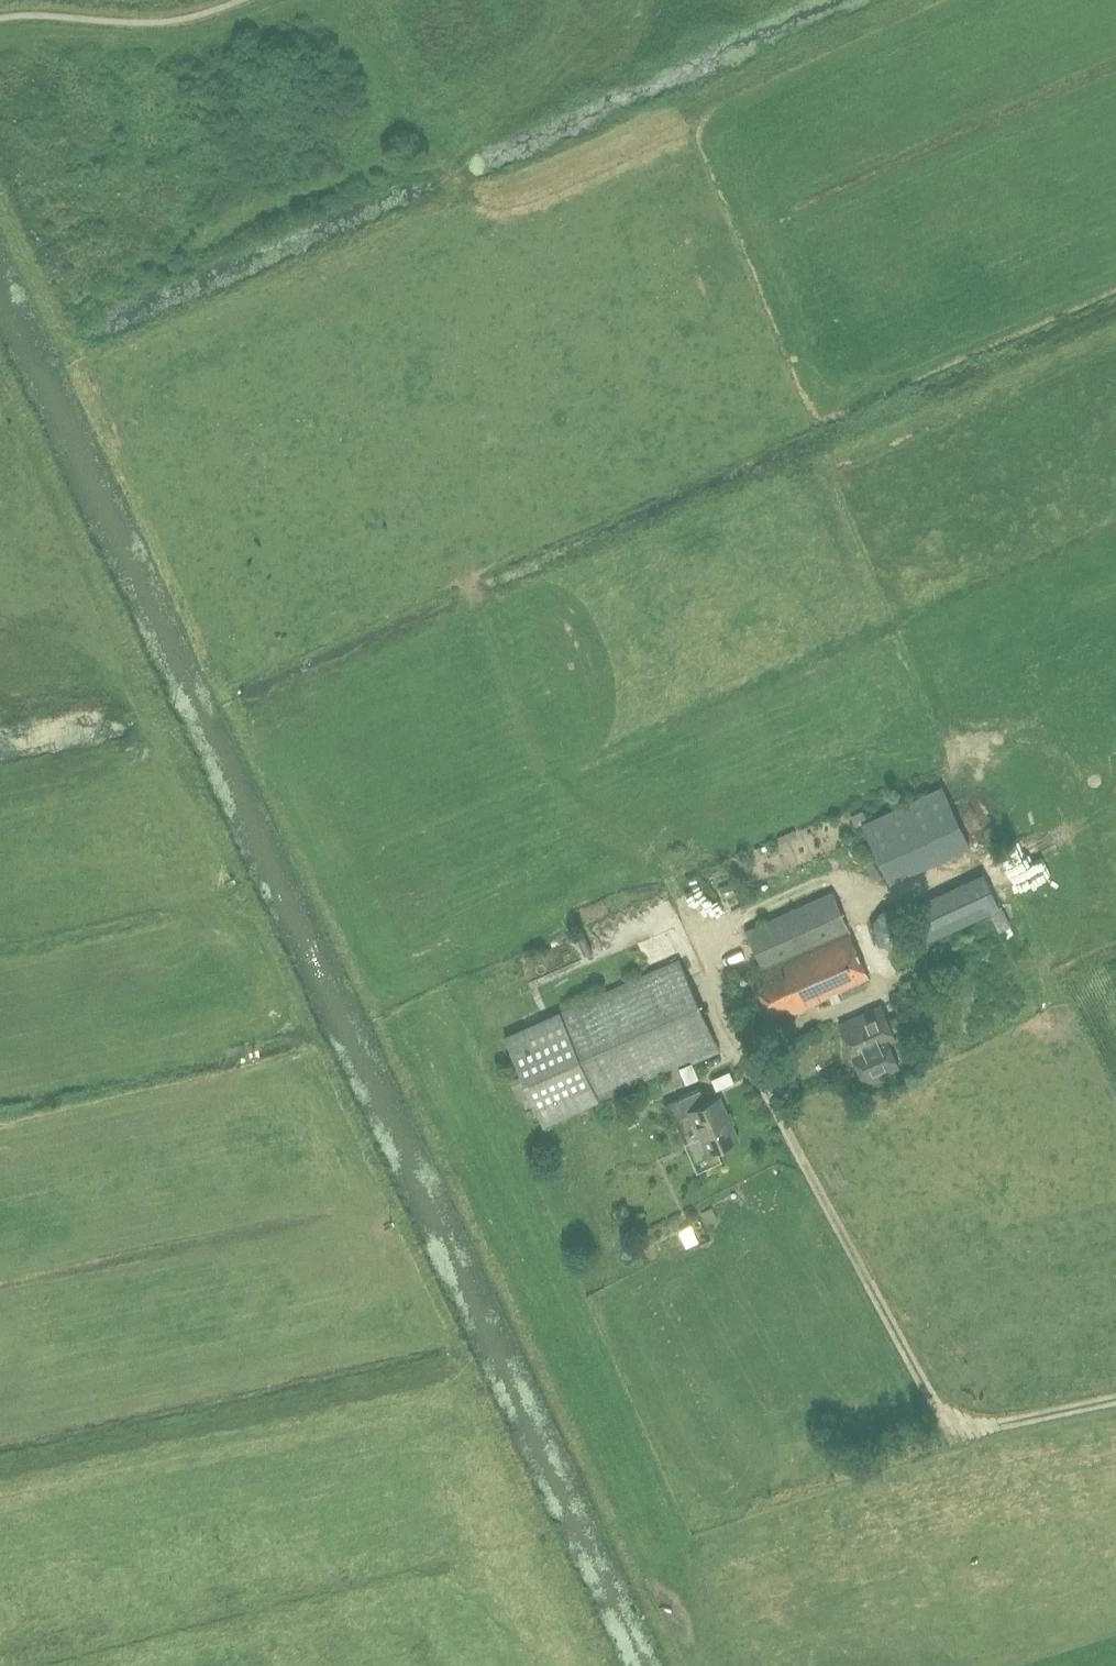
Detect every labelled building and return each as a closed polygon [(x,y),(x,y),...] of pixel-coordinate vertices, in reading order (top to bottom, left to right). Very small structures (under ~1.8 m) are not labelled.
[(945,794),(868,830),(893,884),(970,848),(945,794)] [(792,869),(796,878),(816,869),(812,860),(792,869)] [(833,893),(748,930),(765,968),(750,975),(771,1022),(870,978),(849,931),(850,931),(833,893)] [(662,957),(687,947),(679,930),(655,940),(662,957)] [(679,960),(559,1014),(506,1036),(521,1071),(510,1076),(519,1099),(532,1093),(546,1124),(718,1046),(679,960)] [(897,1039),(882,1005),(840,1023),(866,1082),(900,1067),(890,1043),(897,1039)] [(708,1052),(692,1059),(699,1076),(715,1069),(708,1052)] [(662,1087),(627,1097),(631,1114),(667,1104),(662,1087)] [(708,1152),(739,1138),(720,1096),(706,1102),(701,1090),(668,1104),(674,1118),(690,1111),(708,1152)] [(729,1199),(715,1203),(719,1218),(733,1214),(729,1199)] [(651,1226),(664,1251),(697,1235),(691,1223),(708,1215),(701,1201),(651,1226)]
